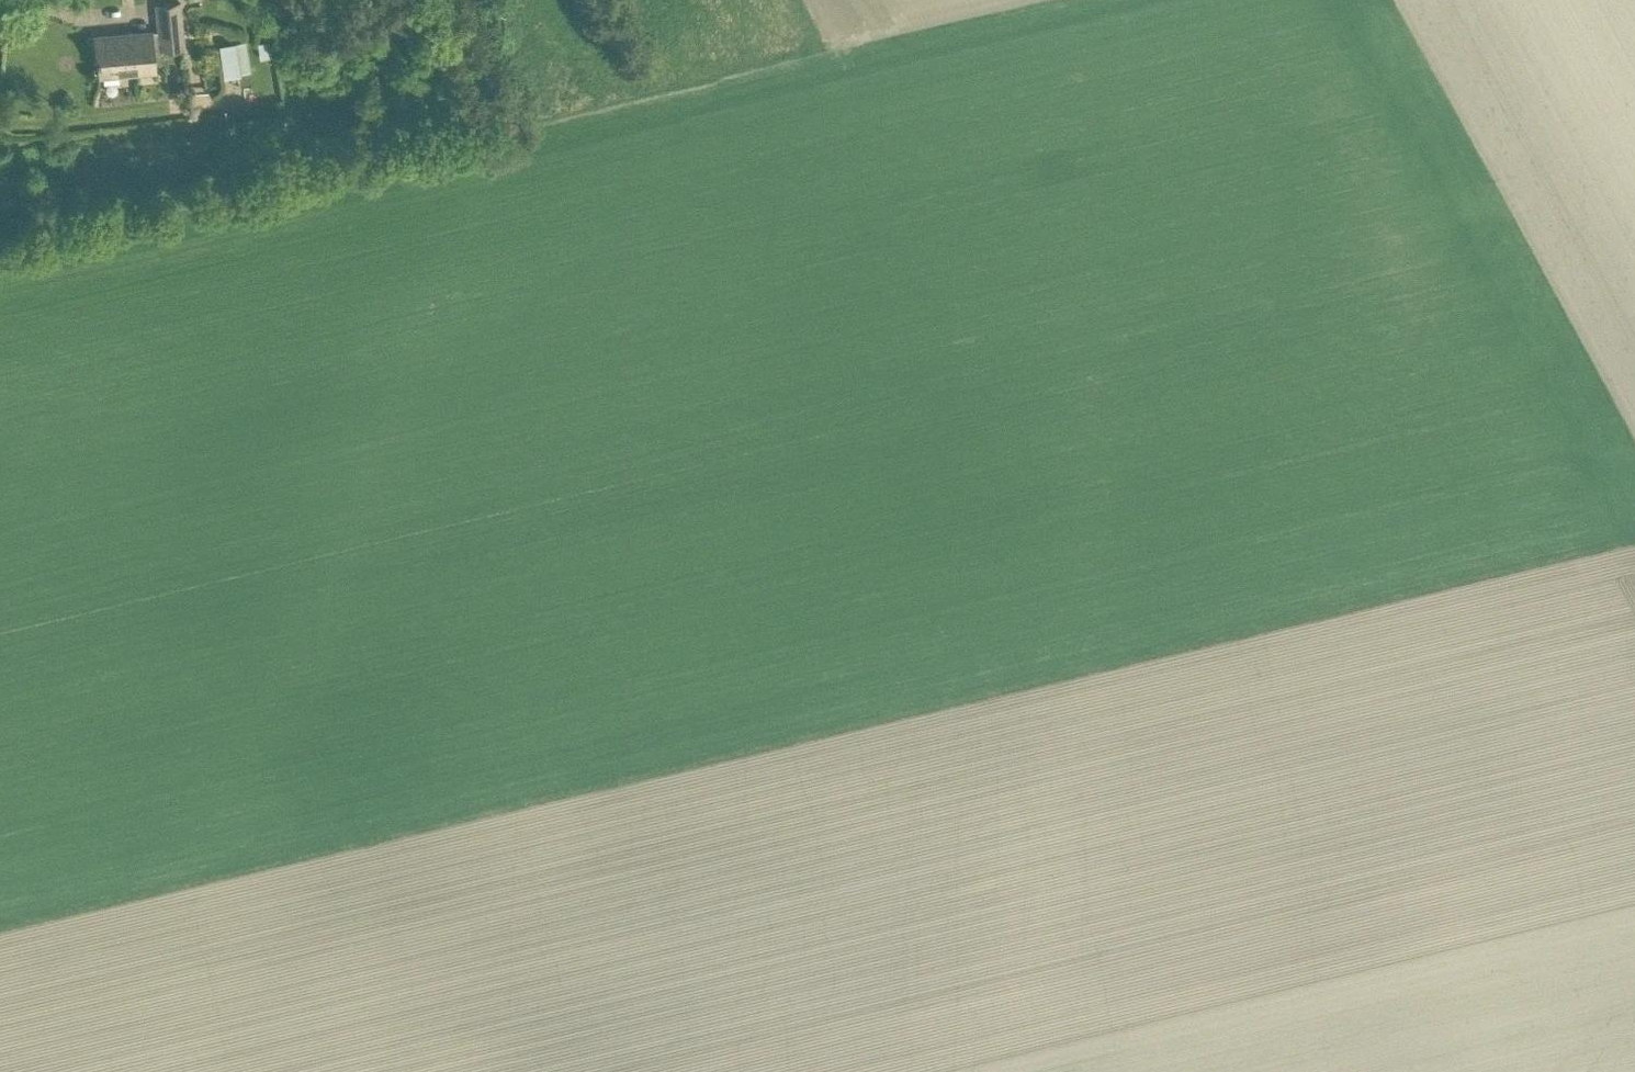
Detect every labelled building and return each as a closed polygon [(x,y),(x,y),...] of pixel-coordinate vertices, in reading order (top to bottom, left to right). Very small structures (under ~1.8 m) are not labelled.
[(100,57),(102,74),(155,69),(153,47),(185,44),(180,1),(155,3),(158,28),(95,35),(97,58),(100,57)] [(225,74),(244,73),(242,41),(223,42),(225,74)]
